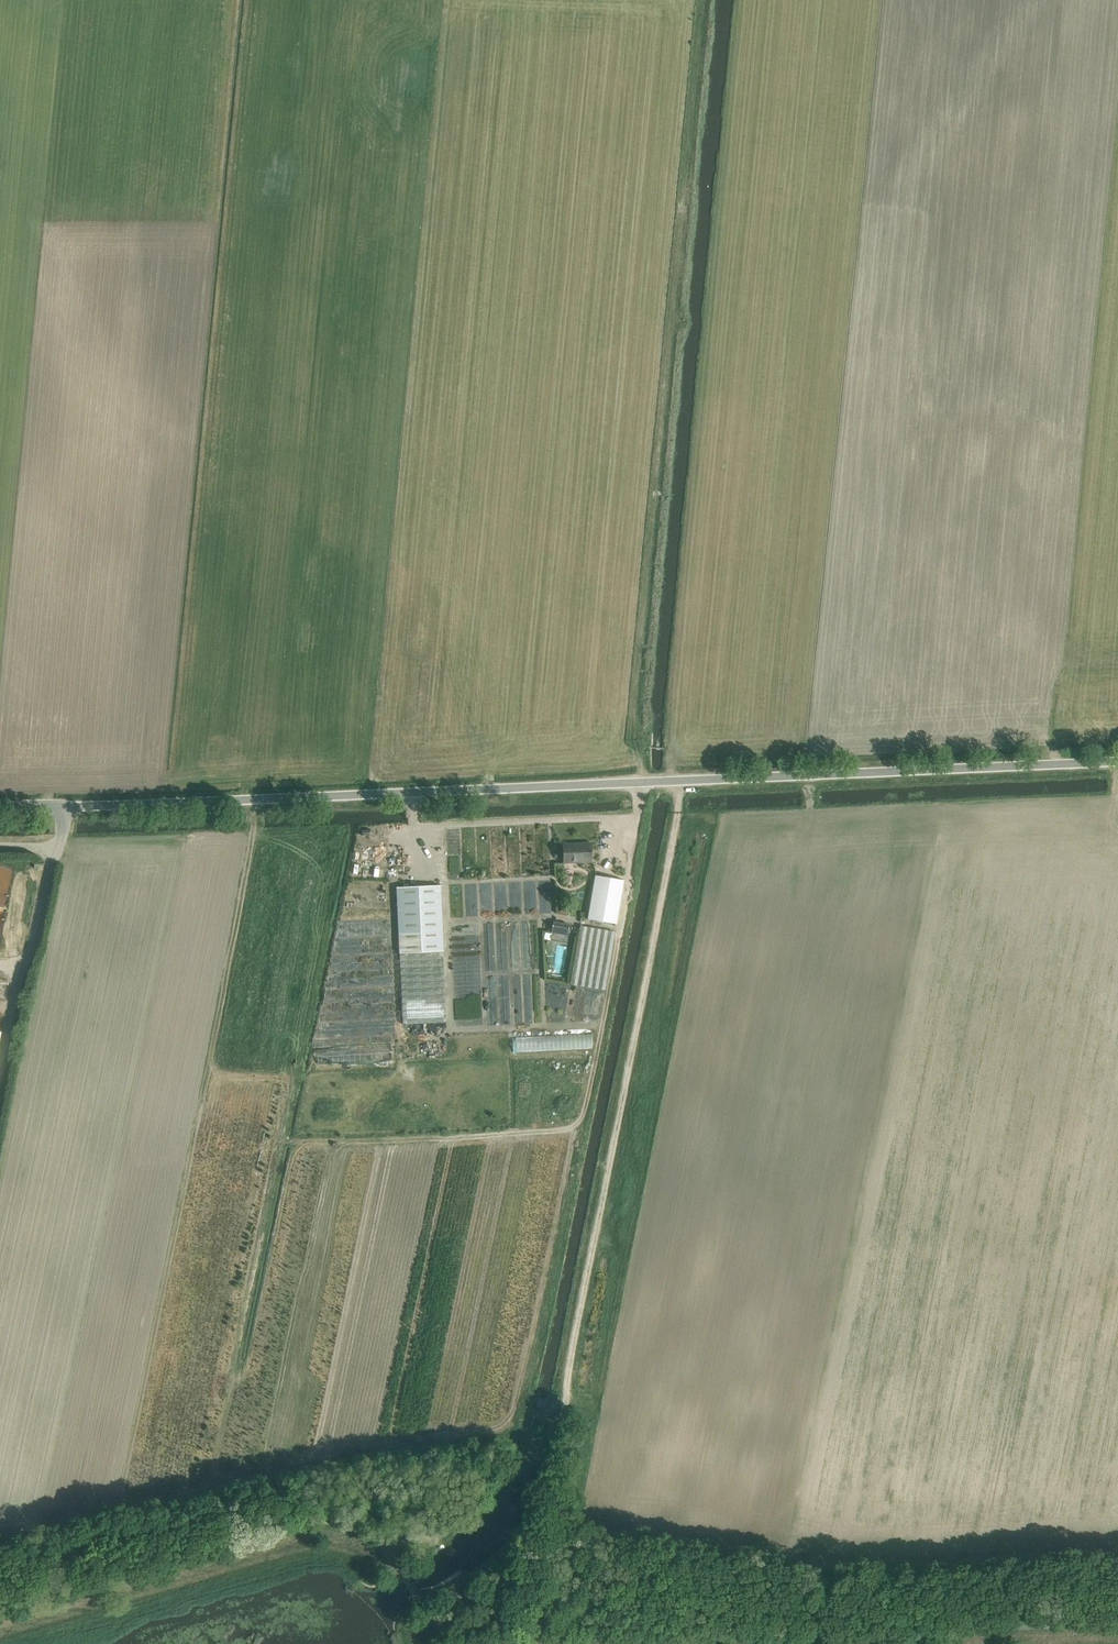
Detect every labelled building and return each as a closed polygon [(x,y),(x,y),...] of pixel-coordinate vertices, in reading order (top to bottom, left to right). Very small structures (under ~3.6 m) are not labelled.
[(563,844),(564,863),(591,862),(591,854),(592,854),(592,851),(591,851),(591,843),(590,843),(590,845),(578,845),(578,843),(563,844)] [(590,910),(589,915),(588,919),(617,924),(624,879),(596,875),(590,910)] [(447,1023),(441,886),(397,888),(403,1024),(447,1023)] [(568,935),(570,924),(553,921),(551,933),(568,935)] [(615,932),(580,926),(570,984),(605,990),(615,932)] [(594,1033),(514,1036),(514,1052),(595,1049),(594,1033)]
